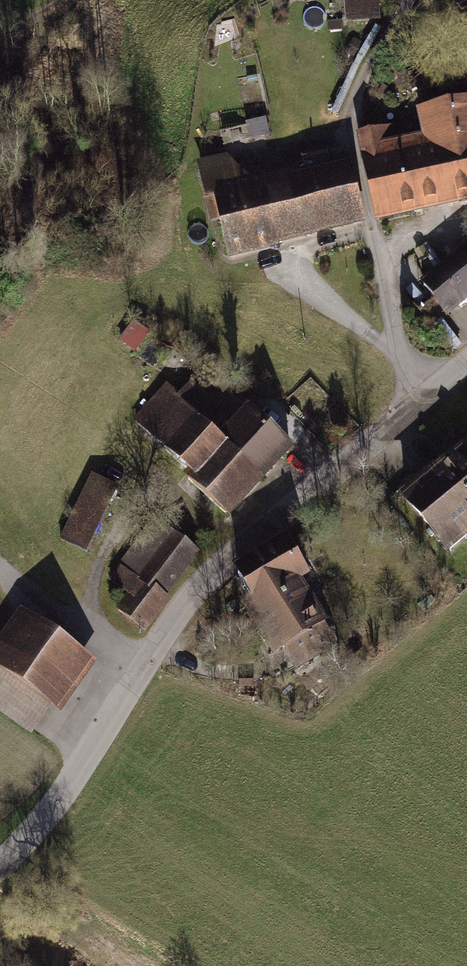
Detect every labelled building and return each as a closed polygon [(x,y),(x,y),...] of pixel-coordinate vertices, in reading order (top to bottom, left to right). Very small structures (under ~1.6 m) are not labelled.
[(382,17),(382,0),(346,0),(347,18),(382,17)] [(363,137),(378,224),(466,208),(466,102),(422,110),(427,142),(408,145),(405,130),(363,137)] [(365,229),(349,155),(265,174),(281,247),(365,229)] [(281,247),(265,174),(248,178),(243,158),(201,167),(208,200),(219,198),(232,258),(281,247)] [(459,315),(466,308),(466,249),(429,281),(459,315)] [(166,383),(129,422),(229,518),(292,452),(253,414),(240,427),(196,385),(183,398),(166,383)] [(404,500),(450,555),(466,540),(466,449),(404,500)] [(93,476),(62,537),(94,553),(126,492),(93,476)] [(153,514),(109,574),(132,591),(117,611),(152,637),(211,556),(153,514)] [(303,559),(250,590),(301,678),(354,647),(303,559)] [(19,614),(0,644),(0,674),(66,717),(99,666),(19,614)]
